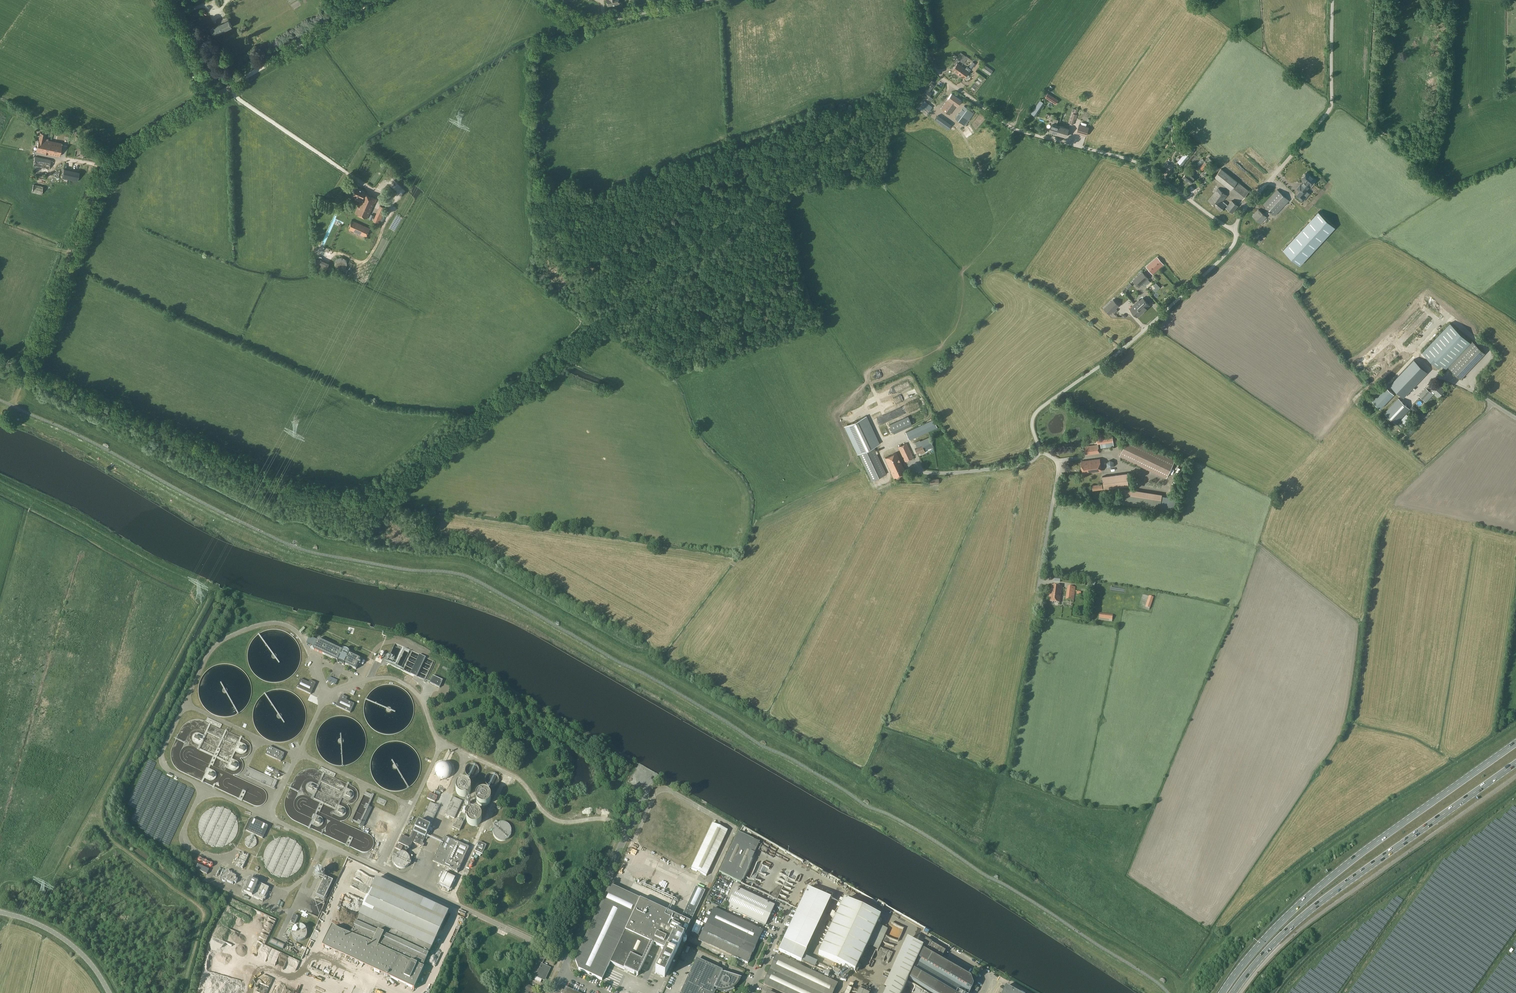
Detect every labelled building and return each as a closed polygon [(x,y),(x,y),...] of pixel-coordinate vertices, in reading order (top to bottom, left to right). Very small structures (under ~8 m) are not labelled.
[(214,35),(231,26),(228,20),(211,29),(214,35)] [(965,55),(961,52),(956,58),(961,61),(962,59),(963,60),(962,62),(964,64),(967,59),(971,62),(973,60),(966,56),(965,55)] [(952,70),(956,73),(961,66),(957,63),(952,70)] [(993,70),(985,65),(982,69),(990,75),(993,70)] [(965,68),(961,66),(956,73),(964,78),(966,79),(967,79),(969,76),(969,75),(967,74),(969,71),(971,69),(967,66),(965,68)] [(928,98),(932,93),(929,91),(934,84),(933,84),(935,81),(929,77),(922,86),(926,89),(922,94),(928,98)] [(957,106),(961,100),(952,93),(948,99),(941,108),(949,114),(956,105),(957,106)] [(1058,100),(1048,93),(1045,98),(1055,104),(1058,100)] [(1036,117),(1045,103),(1040,100),(1031,114),(1036,117)] [(927,115),(933,107),(924,101),(918,108),(927,115)] [(974,113),(964,106),(955,119),(956,119),(964,126),(974,113)] [(1049,131),(1056,133),(1058,126),(1057,125),(1058,120),(1054,119),(1055,115),(1051,114),(1049,121),(1052,122),(1049,131)] [(935,120),(941,124),(944,119),(938,115),(935,120)] [(946,121),(943,125),(948,129),(951,125),(946,121)] [(1079,124),(1077,132),(1086,135),(1089,127),(1079,124)] [(1059,125),(1058,126),(1056,133),(1066,136),(1069,128),(1059,125)] [(36,151),(48,153),(51,141),(48,140),(48,139),(44,138),(45,133),(40,132),(36,151)] [(59,156),(62,143),(51,141),(48,153),(59,156)] [(1178,161),(1182,165),(1194,151),(1190,148),(1178,161)] [(35,157),(33,165),(48,168),(47,169),(49,170),(51,160),(35,157)] [(1206,162),(1198,168),(1201,172),(1209,165),(1206,162)] [(79,172),(64,169),(62,178),(77,181),(79,172)] [(1182,177),(1190,184),(1195,177),(1188,171),(1182,177)] [(1310,186),(1316,179),(1307,172),(1305,173),(1304,174),(1303,175),(1303,176),(1301,178),(1305,181),(1304,183),(1303,183),(1301,186),(1301,185),(1298,189),(1301,192),(1297,196),(1303,201),(1306,197),(1303,195),(1307,191),(1306,190),(1310,185),(1310,186)] [(42,194),(43,186),(34,184),(32,192),(42,194)] [(375,202),(376,199),(364,194),(365,191),(356,187),(352,195),(356,197),(356,196),(362,198),(356,212),(367,218),(374,202),(375,202)] [(1218,188),(1208,200),(1215,206),(1217,207),(1219,204),(1223,207),(1222,208),(1222,209),(1225,211),(1227,209),(1229,205),(1228,205),(1226,203),(1225,204),(1223,202),(1222,202),(1222,201),(1227,195),(1218,188)] [(1275,215),(1289,200),(1277,190),(1264,204),(1275,215)] [(1259,209),(1253,216),(1261,223),(1267,217),(1259,209)] [(1335,227),(1318,212),(1283,250),(1300,265),(1335,227)] [(366,237),(370,228),(352,220),(348,229),(366,237)] [(1146,267),(1152,274),(1164,264),(1158,257),(1146,267)] [(1133,280),(1139,286),(1148,278),(1142,271),(1133,280)] [(1134,304),(1142,312),(1150,305),(1143,298),(1138,303),(1137,302),(1134,304)] [(1113,299),(1104,308),(1110,314),(1119,305),(1113,299)] [(1137,317),(1142,312),(1134,304),(1129,308),(1137,317)] [(1448,366),(1470,343),(1450,323),(1422,352),(1439,368),(1442,364),(1446,368),(1448,366)] [(1472,341),(1470,343),(1448,366),(1460,378),(1485,353),(1472,341)] [(1413,360),(1389,385),(1402,397),(1426,372),(1413,360)] [(1426,387),(1419,395),(1423,399),(1430,392),(1433,394),(1435,393),(1438,396),(1444,390),(1441,387),(1442,386),(1438,382),(1434,386),(1430,383),(1426,387)] [(1383,384),(1369,398),(1380,408),(1394,394),(1383,384)] [(1398,398),(1384,413),(1396,424),(1410,409),(1398,398)] [(1406,414),(1401,420),(1406,425),(1412,419),(1406,414)] [(894,433),(912,424),(908,416),(890,425),(894,433)] [(886,474),(874,447),(879,444),(867,417),(846,427),(858,454),(859,453),(872,481),(886,474)] [(909,440),(932,430),(937,427),(934,419),(905,432),(909,440)] [(1113,441),(1112,435),(1097,437),(1098,443),(1098,444),(1101,443),(1113,441)] [(1119,455),(1142,465),(1167,477),(1175,458),(1151,447),(1128,437),(1119,455)] [(922,445),(922,446),(920,440),(916,442),(918,447),(915,449),(917,454),(919,453),(919,454),(920,454),(921,454),(925,452),(922,445)] [(905,462),(914,458),(907,442),(898,447),(905,462)] [(1085,446),(1086,455),(1099,453),(1098,445),(1085,446)] [(893,478),(906,472),(897,452),(885,457),(891,471),(890,472),(893,478)] [(1081,461),(1083,473),(1101,471),(1100,459),(1081,461)] [(1104,489),(1120,486),(1129,486),(1127,473),(1119,474),(1102,476),(1104,489)] [(1160,509),(1163,494),(1123,488),(1121,503),(1160,509)] [(1060,603),(1062,587),(1052,585),(1051,595),(1050,594),(1049,599),(1050,599),(1050,601),(1060,603)] [(1067,589),(1066,599),(1074,600),(1075,587),(1068,587),(1068,589),(1067,589)] [(1150,608),(1154,597),(1149,596),(1146,607),(1150,608)] [(309,637),(307,643),(314,646),(317,640),(309,637)] [(360,659),(352,655),(349,654),(350,653),(350,652),(349,652),(349,651),(348,650),(347,650),(346,649),(345,649),(344,649),(343,649),(342,651),(318,639),(317,640),(314,646),(313,649),(324,654),(338,661),(337,662),(338,662),(339,662),(340,662),(342,663),(343,664),(344,665),(344,664),(347,665),(356,669),(361,659),(360,659)] [(419,654),(410,674),(417,677),(426,657),(419,654)] [(430,683),(440,688),(443,681),(433,676),(430,683)] [(297,688),(311,694),(316,683),(310,680),(309,683),(301,679),(297,688)] [(341,695),(336,706),(350,713),(354,704),(346,700),(347,698),(341,695)] [(269,747),(266,754),(281,762),(285,754),(269,747)] [(248,774),(274,786),(277,779),(251,767),(248,774)] [(465,796),(466,796),(468,795),(469,794),(470,793),(470,792),(471,791),(471,790),(471,789),(471,788),(471,787),(470,786),(470,785),(469,784),(469,783),(468,783),(467,782),(466,782),(465,781),(464,781),(463,781),(462,781),(461,782),(460,783),(459,783),(458,784),(457,785),(457,786),(457,787),(456,788),(456,789),(456,790),(457,791),(457,792),(457,793),(458,793),(458,794),(459,795),(460,795),(461,796),(462,796),(463,796),(464,796),(465,796)] [(487,791),(486,791),(485,791),(484,791),(483,791),(482,791),(481,791),(480,791),(479,792),(478,793),(477,793),(477,794),(477,795),(476,796),(476,797),(476,798),(476,799),(476,800),(477,801),(477,802),(478,803),(479,804),(480,805),(481,805),(482,805),(483,805),(484,805),(485,805),(486,805),(487,805),(487,804),(488,804),(489,803),(490,802),(490,801),(491,800),(491,799),(491,798),(491,797),(491,796),(490,795),(490,794),(489,793),(488,792),(487,791)] [(435,802),(437,797),(430,793),(427,799),(435,802)] [(454,796),(445,813),(454,817),(462,800),(454,796)] [(377,802),(378,802),(378,803),(385,806),(387,801),(379,798),(377,801),(378,801),(378,802),(377,801),(377,802)] [(479,812),(478,812),(477,811),(476,811),(475,811),(474,811),(473,811),(472,811),(471,812),(470,812),(469,813),(469,814),(468,815),(468,816),(467,817),(467,818),(467,819),(468,820),(468,821),(468,822),(469,822),(469,823),(470,824),(471,824),(472,825),(473,825),(474,826),(475,826),(476,825),(477,825),(478,825),(479,824),(480,823),(481,823),(481,822),(482,821),(482,820),(482,819),(482,818),(482,817),(482,816),(481,815),(481,814),(480,813),(479,813),(479,812)] [(252,818),(246,831),(263,838),(268,826),(265,824),(252,818)] [(460,821),(458,820),(455,825),(454,824),(453,827),(460,830),(463,822),(462,822),(462,820),(461,819),(460,821)] [(419,821),(416,820),(411,831),(413,832),(414,832),(417,833),(412,842),(421,846),(425,838),(427,839),(428,836),(426,835),(431,826),(419,821)] [(493,831),(493,832),(493,833),(493,834),(494,835),(494,836),(495,837),(495,838),(496,839),(497,840),(498,840),(499,841),(500,841),(502,841),(503,841),(504,841),(505,841),(506,840),(507,840),(508,839),(509,838),(510,837),(510,836),(511,835),(511,834),(511,833),(511,832),(511,831),(511,830),(511,828),(510,827),(510,826),(509,825),(508,825),(507,824),(506,823),(505,823),(504,823),(503,823),(502,823),(500,823),(499,823),(498,823),(497,824),(496,825),(495,825),(495,826),(494,827),(494,828),(493,830),(493,831)] [(691,869),(706,876),(728,830),(713,823),(691,869)] [(738,832),(719,873),(736,880),(741,882),(742,879),(744,879),(754,857),(753,857),(760,843),(738,832)] [(444,836),(433,861),(458,873),(469,848),(444,836)] [(401,869),(402,869),(403,869),(404,869),(405,868),(406,868),(407,867),(408,866),(409,865),(410,864),(410,863),(410,862),(410,860),(410,859),(410,858),(409,857),(409,856),(408,855),(407,854),(406,853),(405,853),(404,852),(403,852),(402,852),(401,852),(400,852),(399,853),(398,853),(397,854),(396,854),(396,855),(395,856),(394,857),(394,858),(394,859),(394,860),(394,862),(394,863),(394,864),(395,865),(395,866),(396,866),(397,867),(398,868),(399,868),(400,869),(401,869)] [(209,870),(198,864),(196,869),(207,874),(209,870)] [(232,873),(231,872),(230,874),(230,873),(230,872),(229,871),(228,871),(227,870),(226,871),(225,871),(225,872),(222,877),(222,878),(222,879),(222,880),(223,881),(224,881),(224,882),(225,882),(226,881),(227,881),(233,884),(234,882),(236,883),(238,879),(235,878),(236,876),(231,874),(232,873)] [(444,873),(439,884),(450,890),(455,878),(444,873)] [(316,895),(324,899),(333,880),(325,876),(316,895)] [(246,883),(244,887),(242,892),(263,901),(264,899),(265,900),(268,893),(267,892),(269,888),(248,878),(246,883)] [(449,913),(379,880),(376,879),(350,934),(332,925),(322,946),(414,989),(424,968),(423,968),(449,913)] [(678,947),(698,905),(689,901),(681,918),(610,885),(575,960),(578,969),(602,980),(610,963),(638,975),(653,944),(654,944),(658,937),(678,947)] [(696,886),(689,901),(698,905),(705,891),(696,886)] [(726,907),(765,925),(774,905),(750,894),(735,887),(726,907)] [(855,972),(880,917),(844,901),(819,955),(855,972)] [(706,925),(755,947),(758,942),(763,931),(713,908),(706,925)] [(294,914),(290,922),(295,925),(299,916),(294,914)] [(751,956),(755,947),(706,925),(699,941),(748,963),(750,958),(751,956)] [(664,977),(678,947),(658,937),(654,944),(666,950),(655,972),(664,977)] [(884,989),(886,990),(885,992),(901,992),(923,947),(907,940),(884,989)] [(926,940),(922,946),(942,957),(946,951),(926,940)] [(783,941),(779,951),(801,961),(806,951),(783,941)] [(973,986),(970,977),(923,950),(909,979),(933,992),(970,992),(973,986)] [(536,960),(543,963),(546,957),(547,957),(548,955),(540,951),(536,960)] [(765,985),(782,992),(833,992),(837,984),(777,955),(763,984),(765,985)] [(688,978),(681,992),(712,992),(714,988),(716,989),(716,991),(716,990),(718,991),(719,991),(720,991),(721,991),(722,991),(724,991),(725,991),(726,991),(726,990),(730,989),(731,990),(731,989),(732,989),(733,988),(734,987),(735,986),(736,985),(737,984),(738,983),(738,982),(740,978),(722,972),(696,960),(688,978)] [(819,963),(817,968),(830,974),(832,969),(819,963)] [(542,964),(536,976),(544,980),(550,968),(542,964)] [(531,992),(533,992),(535,988),(525,984),(523,989),(531,992)]
